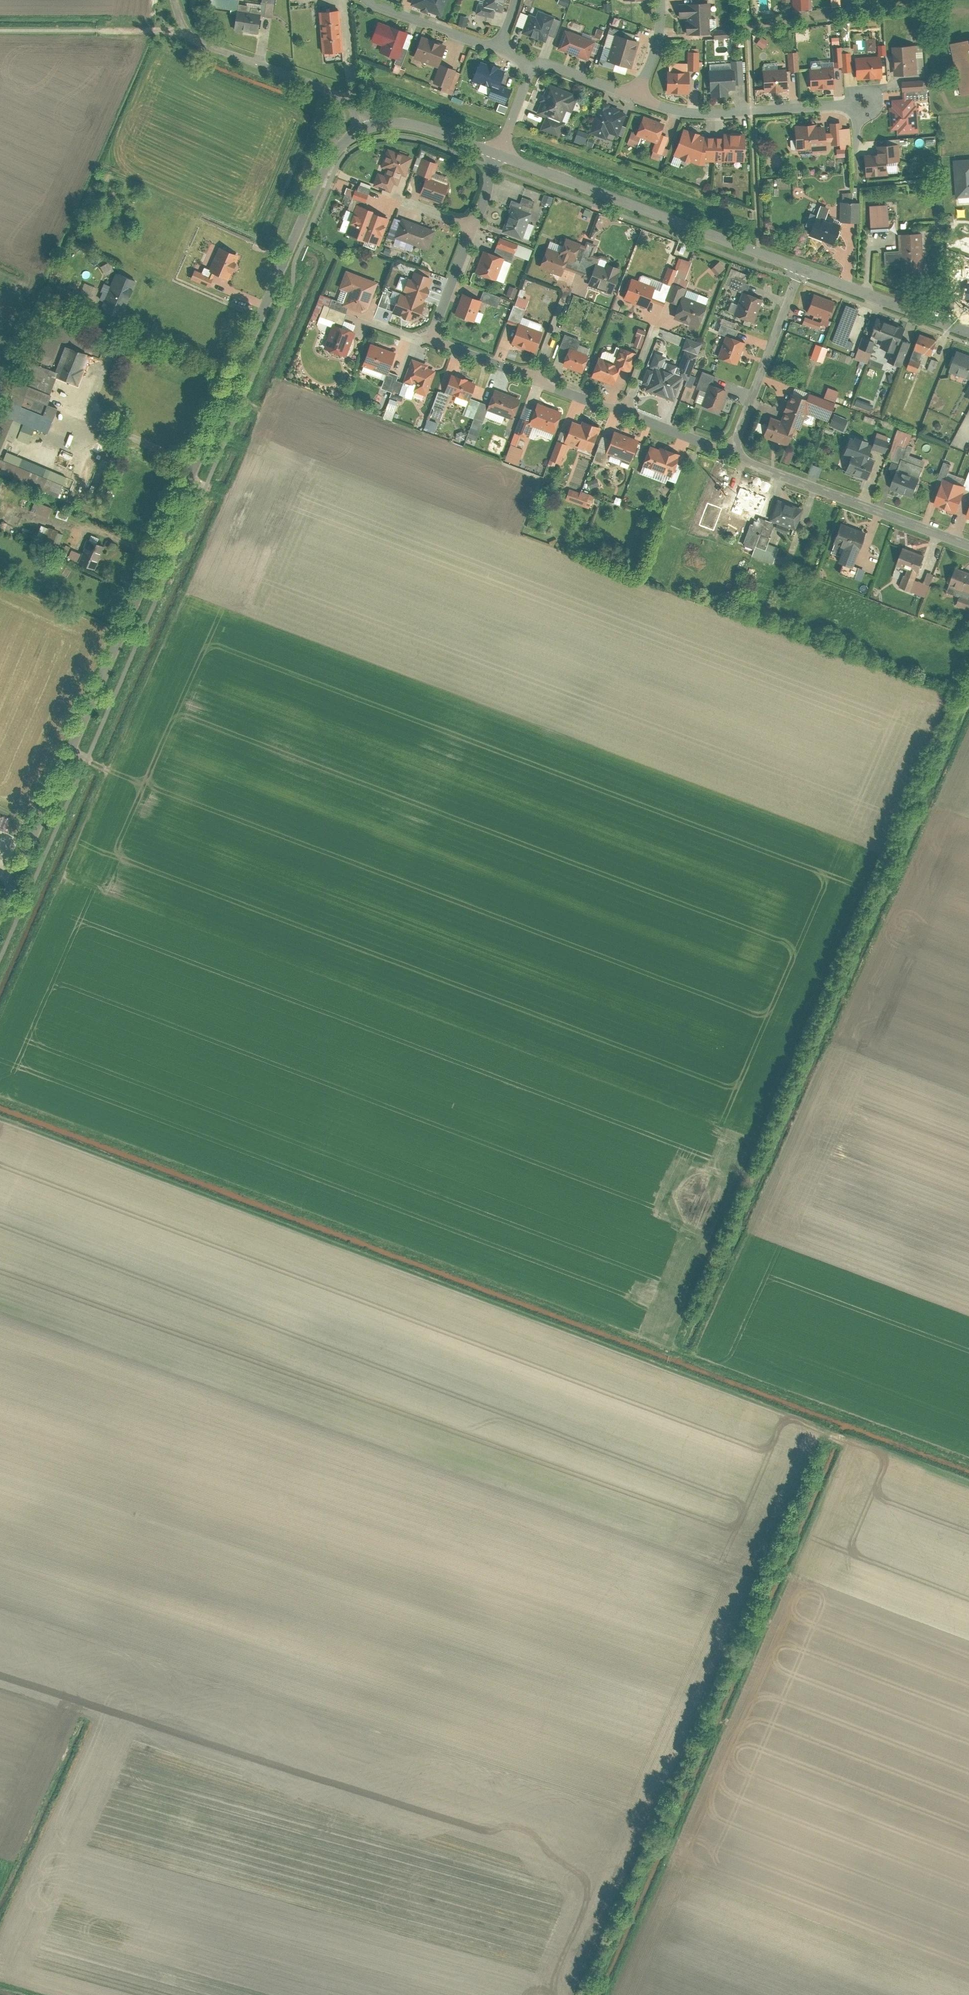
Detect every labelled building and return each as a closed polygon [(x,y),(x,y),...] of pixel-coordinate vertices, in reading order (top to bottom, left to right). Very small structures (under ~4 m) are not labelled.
[(231,0),(208,0),(207,8),(237,12),(238,1),(231,0)] [(259,17),(273,19),(276,0),(262,0),(259,17)] [(410,7),(441,18),(448,0),(412,0),(410,7)] [(495,13),(502,15),(504,6),(505,0),(478,0),(479,0),(478,6),(477,5),(475,16),(493,21),(495,13)] [(565,0),(559,0),(557,5),(566,9),(569,2),(565,0)] [(793,13),(808,12),(807,0),(792,0),(793,13)] [(710,6),(678,7),(679,20),(685,20),(685,37),(709,36),(708,20),(711,20),(710,6)] [(236,16),(245,17),(247,8),(238,7),(236,16)] [(319,12),(321,32),(340,30),(338,10),(319,12)] [(521,35),(545,44),(548,37),(554,20),(554,19),(537,13),(535,19),(528,16),(528,18),(523,31),(521,35)] [(515,28),(523,31),(528,18),(520,15),(515,28)] [(236,16),(233,32),(257,36),(260,20),(236,16)] [(458,28),(466,29),(468,19),(460,17),(458,28)] [(560,23),(554,20),(548,37),(554,39),(560,23)] [(379,55),(398,61),(408,34),(389,27),(388,30),(377,26),(371,43),(382,47),(379,55)] [(323,55),(342,54),(340,30),(321,32),(323,55)] [(594,38),(600,40),(603,32),(597,30),(594,38)] [(732,31),(713,32),(713,40),(733,39),(732,31)] [(595,43),(564,32),(557,51),(588,62),(595,43)] [(606,61),(614,37),(608,35),(600,59),(606,61)] [(606,63),(631,71),(639,43),(615,36),(614,37),(606,61),(606,63)] [(421,38),(413,60),(437,69),(445,48),(421,38)] [(768,43),(761,38),(756,45),(762,50),(768,43)] [(866,53),(876,53),(875,40),(865,40),(866,53)] [(962,99),(968,97),(968,44),(952,47),(962,99)] [(894,78),(918,76),(916,48),(891,50),(894,78)] [(833,70),(842,69),(840,49),(832,50),(833,70)] [(698,54),(688,54),(687,73),(698,73),(698,54)] [(797,54),(787,55),(788,73),(799,73),(797,54)] [(842,74),(850,74),(849,55),(841,55),(842,74)] [(881,58),(854,60),(856,82),(882,80),(881,58)] [(505,73),(479,63),(472,82),(491,90),(487,99),(505,106),(511,92),(500,87),(505,73)] [(731,64),(731,71),(708,73),(710,100),(728,98),(727,92),(735,92),(735,87),(744,86),(742,63),(731,64)] [(395,64),(393,72),(403,75),(406,68),(395,64)] [(669,74),(666,74),(666,95),(688,95),(689,74),(687,74),(687,65),(669,65),(669,74)] [(433,85),(448,90),(455,72),(440,67),(433,85)] [(809,71),(810,92),(834,90),(832,70),(809,71)] [(785,73),(762,75),(763,94),(787,92),(785,73)] [(924,82),(902,83),(903,94),(922,93),(924,92),(924,82)] [(536,115),(545,119),(541,132),(558,139),(564,124),(562,123),(566,113),(571,115),(577,100),(572,98),(573,95),(548,85),(536,115)] [(922,93),(903,94),(903,101),(892,102),(893,109),(890,109),(892,132),(898,131),(898,136),(920,134),(918,107),(914,107),(914,103),(922,102),(922,93)] [(626,115),(598,105),(588,135),(606,141),(608,135),(617,138),(626,115)] [(507,109),(499,106),(496,112),(505,115),(507,109)] [(325,134),(334,134),(333,119),(325,119),(325,134)] [(642,119),(638,131),(632,130),(628,141),(638,144),(641,135),(656,140),(653,148),(668,154),(670,147),(665,145),(669,135),(661,132),(663,127),(642,119)] [(826,153),(825,144),(830,144),(831,147),(839,147),(840,149),(850,148),(849,129),(842,130),(841,124),(829,125),(830,135),(825,135),(825,129),(816,129),(816,126),(794,127),(795,152),(811,151),(811,154),(826,153)] [(698,167),(705,167),(705,163),(715,161),(714,138),(705,138),(683,129),(672,157),(698,167)] [(588,135),(578,131),(574,143),(584,147),(588,135)] [(744,138),(714,138),(715,161),(744,160),(744,138)] [(585,148),(592,150),(594,143),(588,141),(585,148)] [(889,177),(888,164),(900,163),(899,146),(877,147),(877,156),(863,156),(865,179),(889,177)] [(412,160),(387,151),(380,170),(385,172),(384,177),(377,174),(372,188),(389,194),(392,185),(397,187),(401,177),(405,179),(412,160)] [(844,151),(836,152),(837,159),(845,158),(844,151)] [(955,159),(957,198),(959,198),(960,202),(968,201),(968,159),(955,159)] [(421,160),(416,174),(446,185),(448,180),(434,175),(438,166),(421,160)] [(425,182),(419,198),(441,207),(447,191),(425,182)] [(357,192),(368,197),(370,191),(359,187),(357,192)] [(354,209),(357,202),(365,205),(368,197),(357,192),(355,192),(347,190),(341,205),(354,209)] [(542,202),(550,205),(553,196),(544,194),(542,202)] [(839,224),(859,225),(859,205),(840,204),(839,224)] [(389,221),(373,215),(374,213),(356,207),(345,236),(363,243),(363,242),(379,248),(389,221)] [(501,234),(522,242),(532,215),(511,207),(501,234)] [(805,228),(811,230),(809,237),(833,246),(840,229),(824,224),(829,210),(820,207),(816,218),(810,215),(805,228)] [(870,230),(890,229),(889,207),(869,208),(870,230)] [(386,240),(394,243),(393,246),(411,253),(414,246),(427,251),(434,232),(401,220),(401,222),(394,219),(386,240)] [(899,238),(900,253),(885,254),(886,267),(902,266),(902,269),(925,267),(922,236),(899,238)] [(532,251),(501,239),(497,250),(528,262),(532,251)] [(608,260),(600,257),(596,258),(592,257),(596,247),(586,243),(584,248),(581,247),(579,252),(575,263),(568,260),(564,270),(582,277),(581,280),(590,283),(596,266),(604,269),(606,265),(608,266),(609,264),(608,260)] [(559,257),(562,258),(561,259),(545,253),(539,270),(561,278),(564,270),(568,260),(575,263),(579,252),(563,246),(559,257)] [(227,284),(239,257),(220,249),(209,272),(204,269),(201,274),(194,271),(189,281),(208,290),(213,278),(227,284)] [(483,252),(474,276),(495,284),(504,261),(483,252)] [(685,290),(688,283),(684,282),(691,264),(679,260),(674,272),(668,269),(662,284),(670,288),(672,284),(685,290)] [(710,269),(717,276),(726,267),(719,261),(710,269)] [(105,277),(114,273),(109,263),(100,268),(105,277)] [(588,288),(612,296),(620,275),(618,274),(620,271),(606,266),(604,269),(596,266),(590,283),(588,288)] [(748,277),(730,270),(725,285),(730,287),(729,290),(747,296),(751,287),(745,285),(748,277)] [(346,315),(348,310),(365,316),(377,284),(345,273),(339,291),(347,294),(343,305),(331,301),(328,308),(346,315)] [(406,294),(405,297),(400,295),(395,307),(392,315),(417,325),(425,305),(422,304),(431,281),(414,274),(410,284),(406,282),(402,293),(406,294)] [(100,312),(120,321),(136,284),(115,275),(110,288),(103,285),(100,293),(102,294),(98,301),(103,303),(100,312)] [(641,276),(638,283),(631,281),(623,301),(647,310),(650,302),(663,307),(670,288),(641,276)] [(96,289),(84,284),(80,293),(92,298),(96,289)] [(683,302),(682,302),(686,291),(672,285),(665,302),(678,307),(673,321),(697,330),(705,310),(683,302)] [(506,298),(513,301),(517,291),(509,288),(506,298)] [(384,290),(377,308),(385,311),(392,293),(384,290)] [(500,299),(483,292),(480,302),(497,309),(500,299)] [(683,302),(705,310),(709,300),(686,292),(683,302)] [(395,307),(400,295),(392,293),(388,305),(395,307)] [(733,318),(753,325),(762,302),(742,295),(733,318)] [(835,303),(814,295),(807,315),(827,322),(835,303)] [(462,296),(454,317),(473,324),(481,303),(462,296)] [(514,308),(524,311),(528,302),(517,298),(514,308)] [(328,308),(323,307),(320,318),(342,326),(346,315),(328,308)] [(508,321),(520,325),(524,311),(514,308),(513,307),(508,321)] [(845,307),(831,344),(850,352),(853,344),(847,342),(859,312),(845,307)] [(820,324),(805,319),(802,326),(817,332),(820,324)] [(870,338),(883,343),(880,351),(891,355),(888,364),(902,369),(911,345),(903,342),(908,330),(878,319),(870,338)] [(735,325),(722,320),(720,325),(733,330),(735,325)] [(542,334),(519,326),(511,346),(534,355),(542,334)] [(738,332),(720,326),(717,335),(735,341),(738,332)] [(323,351),(346,359),(354,335),(332,327),(323,351)] [(633,348),(640,350),(646,333),(638,330),(635,337),(637,338),(633,348)] [(560,349),(567,352),(562,368),(582,375),(588,357),(577,352),(580,341),(564,336),(560,349)] [(726,338),(717,360),(736,367),(745,345),(726,338)] [(702,345),(686,339),(682,351),(698,357),(702,345)] [(862,339),(855,360),(867,364),(875,344),(862,339)] [(919,341),(915,353),(931,359),(935,347),(919,341)] [(398,377),(388,373),(395,354),(371,346),(361,373),(384,381),(380,390),(391,394),(389,400),(397,402),(403,385),(396,382),(398,377)] [(56,379),(75,386),(87,356),(65,347),(54,374),(58,375),(56,379)] [(810,360),(822,364),(827,351),(815,347),(810,360)] [(619,349),(613,367),(598,361),(591,380),(613,388),(619,372),(629,375),(636,355),(619,349)] [(641,385),(648,387),(646,393),(674,403),(682,380),(688,382),(697,357),(685,353),(675,377),(673,377),(677,368),(667,364),(663,373),(661,372),(666,359),(655,355),(649,369),(654,371),(653,373),(647,370),(641,385)] [(915,353),(911,362),(919,365),(923,356),(915,353)] [(958,356),(951,375),(968,381),(968,360),(958,356)] [(451,358),(448,366),(458,369),(461,361),(451,358)] [(23,361),(14,383),(49,398),(57,375),(23,361)] [(435,373),(427,370),(428,367),(411,361),(403,384),(412,387),(413,384),(416,385),(413,393),(426,398),(435,373)] [(928,371),(934,374),(939,364),(932,361),(928,371)] [(911,362),(907,371),(917,375),(921,366),(919,365),(911,362)] [(696,390),(706,394),(701,408),(719,415),(727,393),(712,387),(715,379),(702,374),(696,390)] [(468,403),(475,385),(451,376),(444,394),(468,403)] [(684,387),(691,390),(695,379),(690,377),(688,383),(686,383),(684,387)] [(14,383),(0,415),(0,451),(12,423),(45,437),(56,412),(46,408),(50,398),(49,398),(14,383)] [(519,401),(494,391),(486,412),(512,421),(519,401)] [(790,397),(779,426),(769,423),(763,439),(787,448),(794,431),(800,433),(806,416),(827,424),(834,406),(809,396),(806,403),(790,397)] [(464,417),(473,420),(480,404),(470,400),(464,417)] [(480,404),(473,420),(481,423),(488,407),(480,404)] [(528,440),(532,428),(553,436),(561,414),(537,405),(530,425),(519,421),(514,435),(521,437),(528,440)] [(848,422),(834,416),(829,427),(843,433),(848,422)] [(435,433),(439,422),(428,419),(424,429),(435,433)] [(580,426),(572,423),(564,445),(589,455),(599,430),(581,423),(580,426)] [(605,466),(608,457),(630,465),(638,442),(614,433),(611,442),(602,438),(593,461),(605,466)] [(888,438),(877,434),(875,440),(886,444),(888,438)] [(521,437),(514,435),(509,446),(517,449),(521,437)] [(852,446),(848,445),(843,457),(865,465),(870,453),(867,452),(869,445),(854,440),(852,446)] [(888,445),(875,441),(872,451),(884,455),(888,445)] [(549,462),(559,466),(567,446),(556,442),(549,462)] [(504,462),(517,467),(523,452),(510,447),(504,462)] [(658,451),(650,448),(641,469),(670,480),(679,457),(659,449),(658,451)] [(781,463),(789,466),(794,454),(786,451),(781,463)] [(906,453),(891,491),(913,499),(925,460),(906,453)] [(569,484),(581,488),(591,462),(579,458),(569,484)] [(851,461),(846,475),(866,482),(872,468),(851,461)] [(68,505),(73,494),(0,462),(0,475),(68,505)] [(590,488),(600,485),(598,478),(588,481),(590,488)] [(944,482),(934,508),(957,516),(967,490),(944,482)] [(761,519),(769,499),(739,488),(732,508),(761,519)] [(581,492),(580,494),(569,490),(565,502),(584,509),(586,504),(590,505),(593,497),(581,492)] [(803,510),(777,501),(769,522),(795,532),(803,510)] [(721,507),(707,502),(699,525),(713,530),(721,507)] [(34,503),(30,513),(47,520),(52,510),(34,503)] [(851,571),(865,534),(841,525),(832,547),(842,551),(836,566),(851,571)] [(34,543),(41,546),(48,530),(40,527),(34,543)] [(49,548),(56,551),(62,536),(55,533),(49,548)] [(76,565),(93,572),(103,548),(87,541),(80,556),(77,563),(76,565)] [(925,558),(904,550),(897,568),(907,571),(918,575),(919,575),(925,558)] [(67,559),(77,563),(80,556),(71,551),(67,559)] [(960,598),(957,607),(968,612),(968,599),(968,598),(968,574),(957,569),(948,593),(960,598)] [(924,584),(915,581),(918,575),(907,571),(900,589),(925,598),(929,586),(924,584)] [(924,584),(929,586),(933,576),(928,574),(924,584)]
